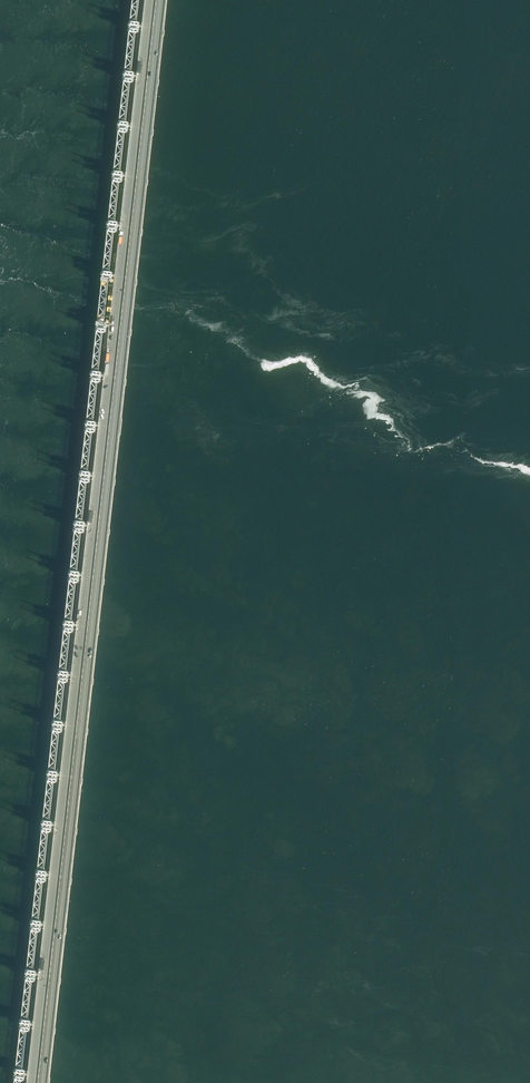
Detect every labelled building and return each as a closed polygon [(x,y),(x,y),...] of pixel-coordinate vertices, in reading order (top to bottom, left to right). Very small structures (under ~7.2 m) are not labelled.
[(136,20),(130,19),(130,20),(128,19),(127,29),(129,29),(129,30),(135,30),(136,31),(136,30),(138,30),(139,21),(137,20),(138,20),(136,20)] [(131,69),(124,69),(123,69),(122,79),(123,79),(130,80),(131,80),(133,80),(134,70),(132,70),(131,69)] [(125,119),(119,119),(117,119),(116,129),(118,129),(124,130),(126,130),(127,130),(128,120),(127,120),(125,119)] [(120,169),(113,168),(113,169),(112,169),(111,178),(112,178),(112,179),(118,180),(120,180),(120,179),(122,180),(123,170),(121,170),(121,169),(120,169)] [(114,219),(108,218),(108,219),(107,219),(106,228),(107,228),(107,229),(113,229),(115,230),(115,229),(116,229),(117,220),(116,220),(116,219),(114,219)] [(109,269),(103,268),(103,269),(101,269),(100,278),(102,278),(101,279),(108,279),(109,280),(109,279),(111,279),(112,270),(110,270),(110,269),(109,269)] [(103,319),(97,318),(97,319),(95,319),(94,328),(96,328),(96,329),(102,329),(104,330),(104,329),(105,329),(106,320),(105,320),(105,319),(103,319)] [(98,369),(92,368),(90,368),(89,378),(91,378),(91,379),(97,379),(98,379),(100,379),(101,370),(99,369),(98,369)] [(92,418),(86,418),(85,418),(84,428),(85,428),(91,429),(93,429),(95,429),(96,419),(94,419),(94,418),(92,418)] [(87,468),(81,468),(79,468),(78,478),(80,478),(86,479),(87,479),(88,479),(89,479),(90,469),(89,469),(89,468),(87,468)] [(81,518),(75,518),(74,518),(73,527),(74,528),(80,529),(82,529),(82,528),(84,529),(85,519),(83,519),(83,518),(81,518)] [(76,568),(70,567),(70,568),(69,568),(68,577),(69,577),(69,578),(75,579),(77,579),(77,578),(78,578),(79,569),(78,569),(78,568),(76,568)] [(71,618),(65,617),(65,618),(63,618),(62,627),(63,627),(63,628),(70,629),(71,629),(71,628),(73,628),(74,619),(72,619),(72,618),(71,618)] [(65,668),(59,667),(59,668),(57,668),(56,677),(58,677),(58,678),(64,678),(66,679),(66,678),(67,678),(68,669),(67,669),(67,668),(65,668)] [(60,718),(53,717),(52,717),(51,727),(52,727),(52,728),(59,728),(60,728),(62,728),(63,719),(61,718),(60,718)] [(54,767),(48,767),(47,767),(46,777),(47,777),(53,778),(55,778),(56,778),(57,768),(56,768),(54,767)] [(49,817),(43,817),(41,817),(40,827),(42,827),(41,827),(48,828),(49,828),(51,828),(52,818),(50,818),(49,817)] [(43,867),(37,866),(37,867),(36,867),(35,876),(36,876),(36,877),(42,878),(44,878),(44,877),(46,878),(47,868),(45,868),(45,867),(43,867)] [(38,917),(32,916),(32,917),(30,917),(29,926),(31,926),(31,927),(37,928),(39,928),(39,927),(40,927),(41,918),(40,918),(40,917),(38,917)] [(33,967),(26,966),(25,966),(24,976),(25,976),(25,977),(32,977),(33,977),(35,977),(36,968),(34,967),(33,967)] [(27,1017),(21,1016),(19,1016),(18,1026),(20,1026),(20,1027),(26,1027),(28,1027),(29,1027),(30,1017),(29,1017),(27,1017)] [(22,1066),(16,1066),(14,1066),(13,1076),(15,1076),(14,1076),(21,1077),(22,1077),(24,1077),(25,1067),(23,1067),(22,1066)]
